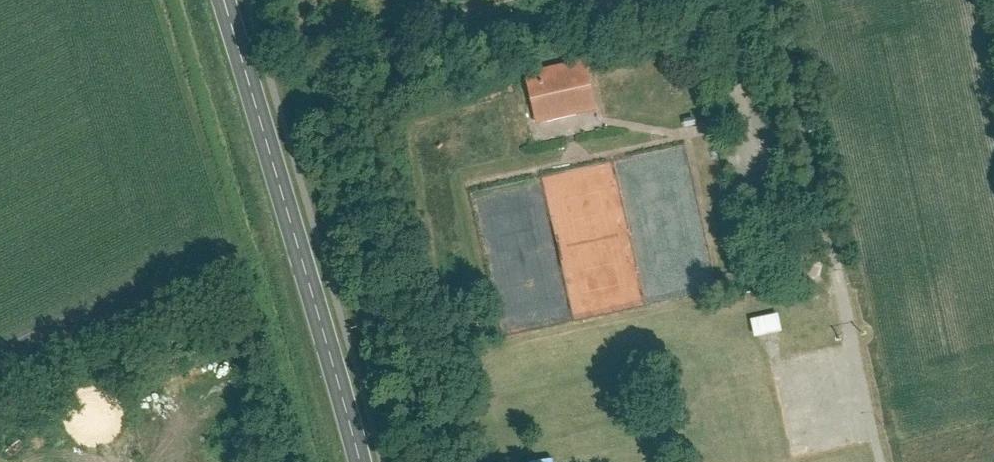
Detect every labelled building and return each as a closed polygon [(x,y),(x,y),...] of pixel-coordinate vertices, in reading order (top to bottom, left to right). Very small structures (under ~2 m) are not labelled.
[(582,56),(520,72),(534,122),(595,106),(582,56)] [(785,313),(757,316),(759,334),(787,331),(785,313)]
